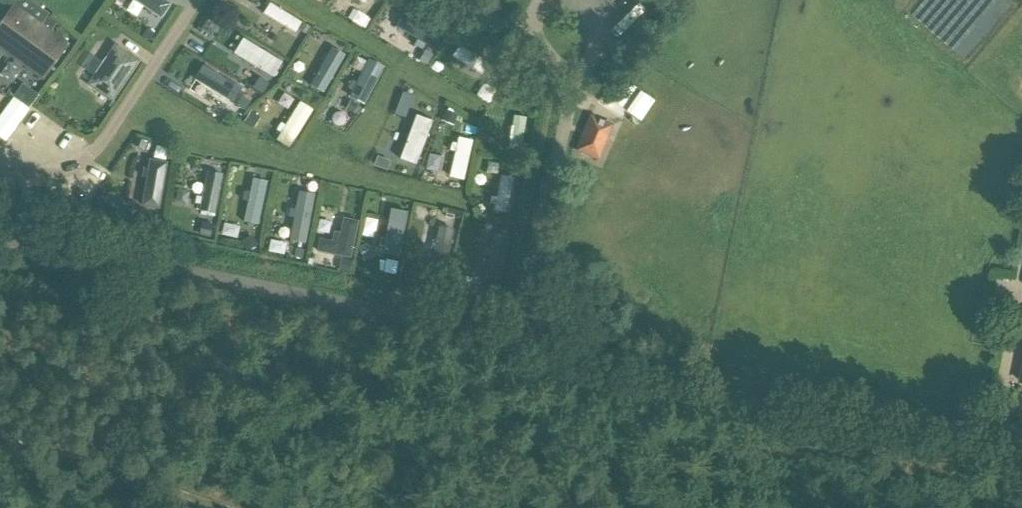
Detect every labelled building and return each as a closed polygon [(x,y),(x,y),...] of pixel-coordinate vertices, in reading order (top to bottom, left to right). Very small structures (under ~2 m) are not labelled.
[(0,20),(0,49),(42,79),(67,44),(50,31),(40,24),(46,16),(48,14),(30,0),(15,0),(0,20)] [(164,0),(135,0),(161,17),(170,4),(164,0)] [(269,3),(263,13),(294,33),(296,29),(301,22),(269,3)] [(404,11),(395,25),(416,38),(413,42),(422,47),(425,43),(434,49),(443,34),(404,11)] [(304,34),(309,27),(301,22),(296,29),(304,34)] [(146,28),(141,35),(149,41),(154,33),(146,28)] [(115,42),(87,83),(112,100),(140,59),(115,42)] [(256,42),(250,53),(279,70),(285,59),(256,42)] [(495,67),(458,46),(451,57),(488,78),(495,67)] [(322,91),(344,54),(332,47),(310,84),(322,91)] [(426,49),(419,60),(426,64),(432,53),(426,49)] [(349,95),(363,103),(382,66),(368,59),(356,83),(351,80),(347,88),(352,90),(349,95)] [(201,66),(193,79),(232,102),(240,89),(201,66)] [(285,75),(292,80),(297,73),(289,68),(285,75)] [(244,110),(249,101),(241,96),(236,105),(244,110)] [(350,100),(346,108),(353,112),(357,104),(350,100)] [(299,101),(275,140),(288,148),(312,109),(299,101)] [(452,123),(456,115),(445,110),(441,119),(452,123)] [(243,121),(252,127),(258,117),(249,111),(243,121)] [(513,115),(508,147),(519,149),(525,117),(513,115)] [(418,116),(401,159),(416,165),(433,121),(418,116)] [(590,116),(577,150),(598,158),(611,124),(590,116)] [(449,175),(462,178),(471,140),(458,137),(449,175)] [(146,142),(136,138),(134,143),(143,147),(146,142)] [(378,156),(375,165),(386,169),(389,160),(378,156)] [(140,205),(157,208),(165,162),(148,159),(140,205)] [(206,170),(199,209),(213,212),(221,173),(206,170)] [(492,210),(505,213),(512,178),(500,175),(492,210)] [(265,181),(252,178),(242,221),(256,224),(265,181)] [(298,191),(288,240),(303,243),(312,194),(298,191)] [(381,253),(399,257),(408,207),(390,204),(381,253)] [(519,214),(510,212),(507,222),(517,224),(519,214)] [(334,255),(351,258),(358,217),(342,214),(334,255)] [(201,223),(199,233),(209,235),(211,225),(201,223)] [(452,230),(438,227),(429,268),(443,271),(452,230)] [(484,246),(483,254),(490,255),(485,278),(499,281),(509,234),(495,231),(492,248),(484,246)] [(241,241),(246,250),(256,244),(251,236),(241,241)] [(357,248),(362,258),(371,252),(366,243),(357,248)]
